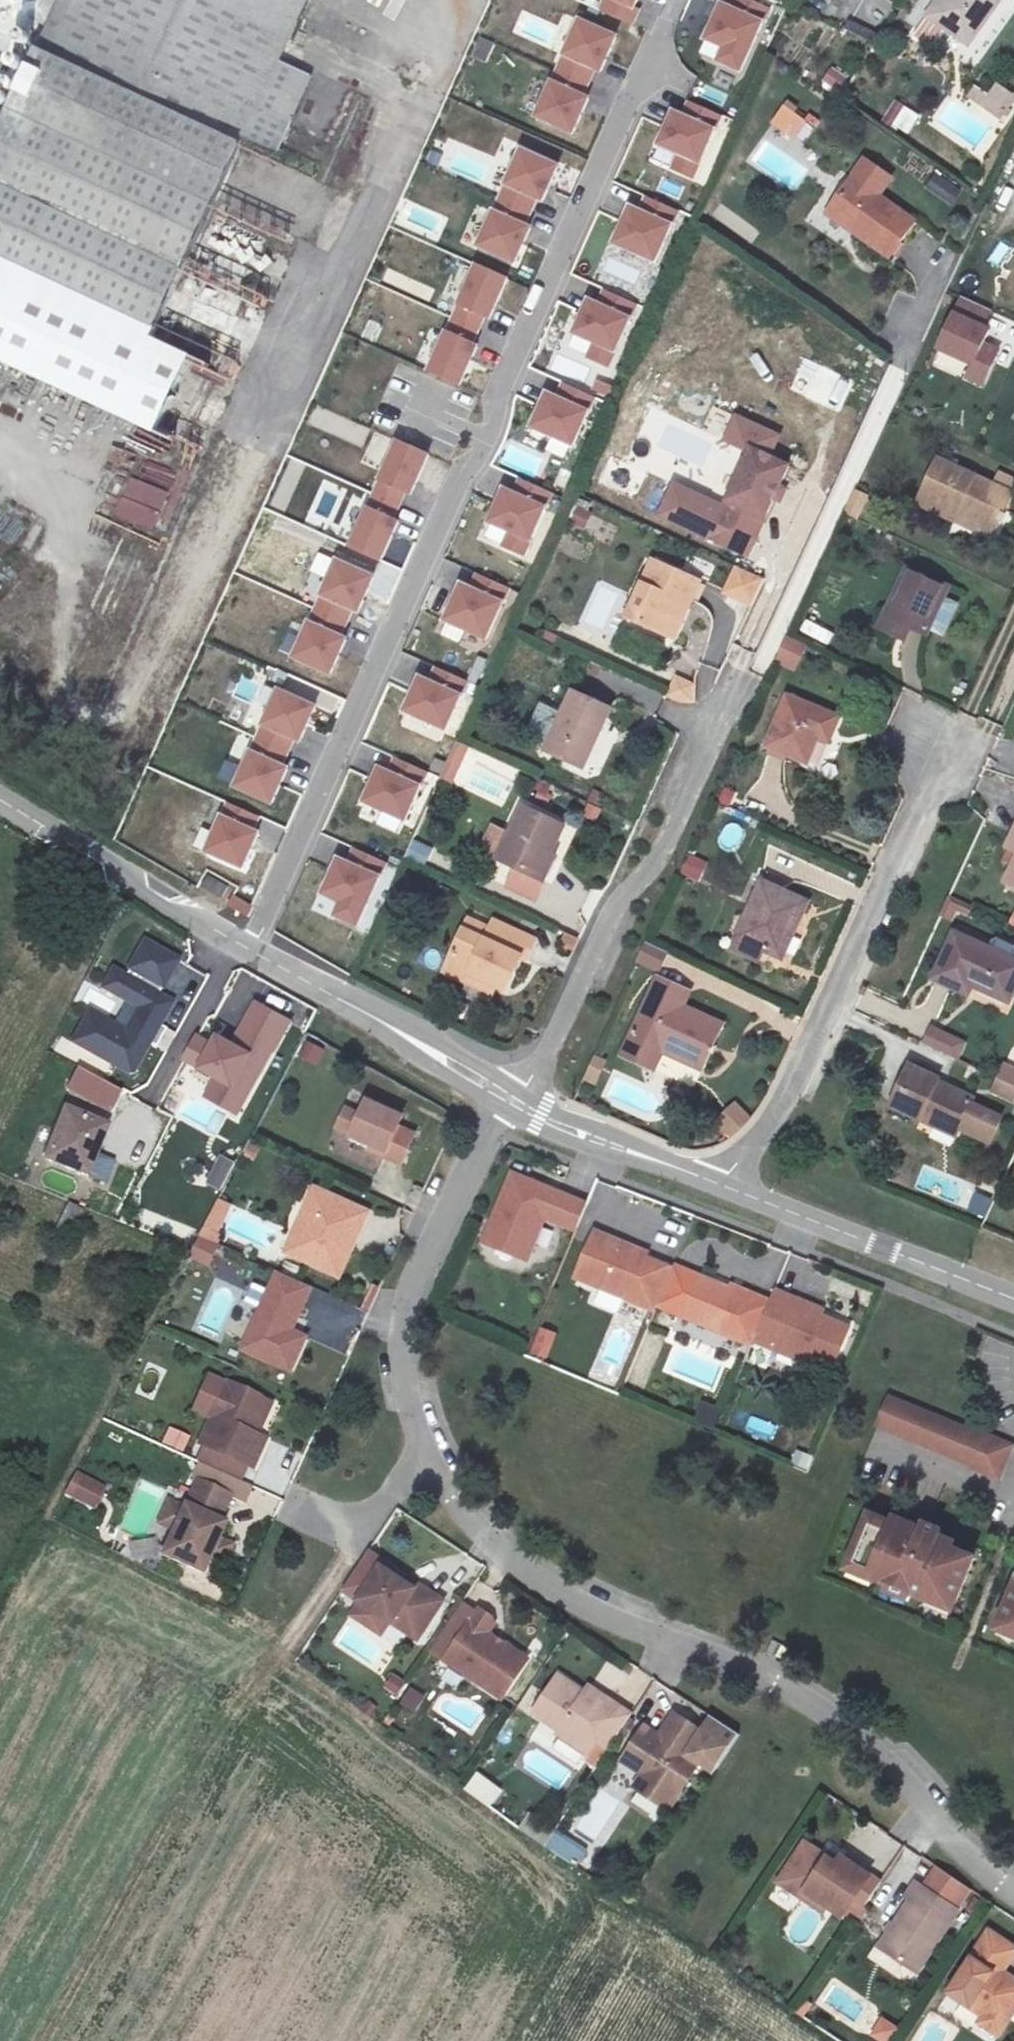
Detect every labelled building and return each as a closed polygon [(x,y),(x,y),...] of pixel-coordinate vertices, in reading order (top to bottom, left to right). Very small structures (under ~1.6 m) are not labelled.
[(156,452),(193,374),(133,345),(229,147),(265,165),(302,89),(265,70),(299,0),(47,0),(0,97),(0,376),(40,396),(156,452)] [(607,1),(634,13),(639,0),(608,0),(607,1)] [(891,9),(882,0),(878,0),(867,12),(878,22),(891,9)] [(965,39),(996,0),(935,0),(928,9),(965,39)] [(765,22),(719,2),(702,40),(723,49),(715,64),(742,76),(765,22)] [(618,37),(577,19),(561,58),(601,76),(618,37)] [(830,66),(819,84),(835,94),(846,76),(830,66)] [(590,99),(550,81),(532,120),(573,140),(590,99)] [(967,101),(1003,126),(1013,110),(1013,97),(998,86),(990,99),(975,88),(967,101)] [(893,100),(882,121),(909,135),(920,115),(893,100)] [(784,107),(773,123),(794,138),(805,122),(784,107)] [(715,129),(671,109),(653,146),(700,166),(715,129)] [(559,166),(520,148),(502,187),(542,206),(559,166)] [(863,160),(851,179),(826,215),(887,255),(912,219),(878,196),(889,178),(863,160)] [(934,171),(924,187),(953,205),(962,189),(934,171)] [(673,225),(628,205),(609,246),(656,266),(673,225)] [(533,228),(492,211),(474,250),(514,269),(533,228)] [(510,281),(475,266),(455,306),(490,322),(510,281)] [(996,313),(959,296),(935,351),(969,365),(962,380),(984,389),(1001,349),(986,343),(996,313)] [(632,318),(587,299),(571,336),(615,355),(632,318)] [(478,348),(444,332),(427,375),(459,389),(478,348)] [(590,412),(544,392),(527,429),(573,450),(590,412)] [(746,446),(768,455),(777,435),(735,416),(724,440),(745,449),(746,446)] [(429,456),(396,440),(378,484),(412,498),(429,456)] [(745,449),(722,500),(675,479),(661,510),(708,531),(751,552),(791,467),(768,455),(746,446),(745,449)] [(140,479),(169,490),(177,472),(147,460),(140,479)] [(918,513),(952,529),(957,520),(993,536),(1009,500),(940,468),(918,513)] [(129,477),(113,516),(154,532),(169,492),(129,477)] [(547,508),(503,488),(485,523),(530,544),(547,508)] [(586,530),(591,512),(575,507),(570,524),(586,530)] [(399,523),(367,508),(347,549),(382,567),(399,523)] [(989,545),(993,536),(957,520),(952,529),(989,545)] [(375,576),(336,558),(316,597),(358,617),(375,576)] [(628,618),(667,637),(682,603),(691,608),(700,586),(652,564),(628,618)] [(908,565),(888,610),(927,628),(949,583),(908,565)] [(763,582),(735,569),(724,593),(752,606),(763,582)] [(504,604),(459,582),(443,623),(485,643),(504,604)] [(677,642),(691,608),(682,603),(667,637),(677,642)] [(805,621),(801,633),(824,642),(828,631),(805,621)] [(349,639),(308,622),(290,661),(330,680),(349,639)] [(813,649),(795,640),(783,665),(802,674),(813,649)] [(462,695),(418,676),(398,714),(445,736),(462,695)] [(693,685),(676,677),(668,696),(682,701),(692,700),(693,685)] [(318,708),(277,689),(259,731),(299,748),(318,708)] [(770,744),(807,761),(830,713),(793,695),(770,744)] [(578,697),(551,754),(584,770),(611,712),(578,697)] [(454,783),(468,747),(454,742),(441,778),(454,783)] [(290,769),(250,752),(230,791),(271,810),(290,769)] [(404,824),(421,786),(377,767),(359,805),(404,824)] [(521,807),(497,859),(541,878),(562,836),(557,834),(560,825),(521,807)] [(261,834),(220,816),(203,855),(243,873),(261,834)] [(699,882),(708,862),(689,854),(680,874),(699,882)] [(381,877),(336,857),(319,897),(338,905),(332,919),(358,931),(381,877)] [(1003,883),(1013,888),(1013,859),(1003,883)] [(208,873),(202,886),(222,897),(229,884),(208,873)] [(767,886),(743,938),(790,959),(812,907),(767,886)] [(229,905),(248,915),(254,904),(234,894),(229,905)] [(469,920),(466,928),(488,939),(492,930),(469,920)] [(445,973),(472,986),(476,977),(505,992),(519,959),(530,963),(540,940),(496,921),(492,930),(488,939),(466,928),(445,973)] [(145,938),(125,973),(151,987),(163,994),(183,960),(145,938)] [(1013,1001),(1013,970),(957,942),(936,988),(970,1004),(976,991),(1011,1009),(1013,1001)] [(663,981),(665,979),(676,956),(653,945),(641,971),(663,981)] [(163,994),(151,987),(125,973),(114,966),(101,987),(139,1008),(126,1031),(89,1011),(71,1042),(131,1077),(149,1045),(175,1001),(163,994)] [(476,977),(472,986),(501,1000),(505,992),(476,977)] [(698,993),(665,979),(663,981),(629,1057),(660,1072),(669,1051),(709,1070),(731,1026),(691,1008),(698,993)] [(219,1033),(213,1044),(196,1035),(184,1057),(201,1066),(218,1075),(206,1096),(238,1114),(291,1020),(259,1002),(236,1042),(219,1033)] [(930,1026),(923,1041),(958,1057),(965,1041),(930,1026)] [(162,1027),(152,1045),(165,1052),(175,1034),(162,1027)] [(317,1065),(325,1048),(307,1040),(299,1057),(317,1065)] [(594,1056),(585,1081),(598,1085),(606,1060),(594,1056)] [(880,1116),(914,1133),(919,1124),(955,1139),(956,1137),(986,1150),(996,1127),(965,1114),(969,1106),(930,1088),(933,1082),(905,1066),(880,1116)] [(989,1094),(1008,1102),(1013,1090),(1013,1074),(1002,1068),(989,1094)] [(122,1095),(79,1071),(69,1090),(111,1113),(122,1095)] [(734,1101),(713,1125),(731,1141),(752,1116),(734,1101)] [(338,1131),(352,1137),(386,1153),(383,1160),(400,1168),(413,1139),(397,1131),(402,1120),(367,1104),(360,1121),(345,1115),(338,1131)] [(106,1125),(72,1109),(48,1159),(83,1176),(106,1125)] [(950,1150),(955,1139),(919,1124),(914,1133),(950,1150)] [(101,1154),(92,1175),(107,1181),(116,1161),(101,1154)] [(219,1154),(208,1184),(224,1190),(235,1160),(219,1154)] [(542,1221),(574,1234),(584,1207),(510,1179),(483,1247),(525,1264),(542,1221)] [(295,1233),(285,1256),(338,1280),(366,1217),(313,1193),(305,1211),(309,1213),(300,1235),(295,1233)] [(231,1213),(219,1207),(202,1240),(214,1245),(231,1213)] [(619,1249),(620,1245),(593,1233),(573,1279),(653,1314),(671,1271),(644,1260),(619,1249)] [(619,1249),(644,1260),(646,1255),(620,1245),(619,1249)] [(242,1353),(288,1375),(304,1342),(290,1335),(285,1333),(297,1306),(302,1308),(310,1290),(278,1275),(242,1353)] [(769,1304),(754,1298),(752,1302),(726,1292),(699,1281),(683,1320),(751,1349),(752,1345),(769,1304)] [(728,1287),(726,1292),(752,1302),(754,1298),(728,1287)] [(752,1345),(774,1354),(776,1349),(808,1362),(831,1371),(848,1331),(792,1308),(795,1302),(774,1294),(769,1304),(752,1345)] [(302,1308),(297,1306),(285,1333),(290,1335),(302,1308)] [(614,1313),(595,1369),(622,1378),(641,1322),(614,1313)] [(557,1334),(540,1328),(529,1353),(546,1360),(557,1334)] [(776,1349),(774,1354),(806,1367),(808,1362),(776,1349)] [(212,1421),(227,1387),(209,1379),(194,1413),(212,1421)] [(264,1443),(256,1440),(250,1438),(265,1405),(227,1387),(212,1421),(199,1449),(252,1472),(264,1443)] [(925,1415),(889,1399),(878,1426),(913,1440),(972,1467),(971,1468),(997,1481),(1010,1449),(984,1438),(983,1440),(974,1436),(925,1415)] [(270,1407),(265,1405),(250,1438),(256,1440),(270,1407)] [(769,1443),(784,1449),(791,1431),(776,1425),(769,1443)] [(163,1445),(183,1453),(190,1435),(169,1427),(163,1445)] [(106,1488),(77,1474),(67,1493),(96,1508),(106,1488)] [(217,1526),(230,1503),(197,1486),(164,1560),(202,1578),(224,1529),(217,1526)] [(849,1564),(879,1576),(877,1580),(921,1599),(923,1595),(953,1607),(973,1560),(950,1551),(953,1545),(937,1538),(939,1533),(924,1526),(921,1532),(893,1520),(891,1526),(868,1517),(849,1564)] [(411,1594),(400,1585),(381,1570),(355,1602),(409,1645),(440,1607),(416,1587),(411,1594)] [(405,1579),(400,1585),(411,1594),(416,1587),(405,1579)] [(999,1627),(1013,1633),(1013,1590),(999,1627)] [(444,1664),(501,1702),(527,1664),(470,1625),(444,1664)] [(629,1719),(611,1706),(604,1715),(582,1698),(557,1679),(528,1718),(553,1737),(551,1740),(581,1763),(591,1750),(603,1760),(629,1719)] [(401,1704),(417,1711),(426,1693),(409,1685),(401,1704)] [(589,1689),(582,1698),(604,1715),(611,1706),(589,1689)] [(642,1774),(643,1783),(636,1793),(669,1814),(699,1767),(687,1760),(702,1736),(675,1719),(662,1738),(655,1739),(643,1732),(624,1762),(642,1774)] [(561,1789),(572,1772),(539,1751),(528,1768),(561,1789)] [(578,1866),(588,1850),(557,1831),(547,1846),(578,1866)] [(876,1884),(841,1861),(836,1867),(827,1861),(804,1845),(777,1885),(801,1901),(804,1895),(841,1920),(852,1905),(859,1910),(876,1884)] [(831,1854),(827,1861),(836,1867),(841,1861),(831,1854)] [(878,1951),(923,1981),(979,1898),(941,1872),(927,1895),(915,1886),(905,1901),(910,1904),(878,1951)] [(1006,2027),(1013,2015),(1013,1984),(1001,1975),(1013,1956),(1013,1951),(988,1935),(948,1997),(983,2020),(997,2029),(1006,2027)] [(843,1996),(833,2010),(863,2031),(873,2017),(843,1996)] [(868,2033),(880,2040),(892,2040),(901,2028),(881,2014),(868,2033)] [(997,2029),(983,2020),(980,2026),(999,2038),(1006,2027),(997,2029)]
